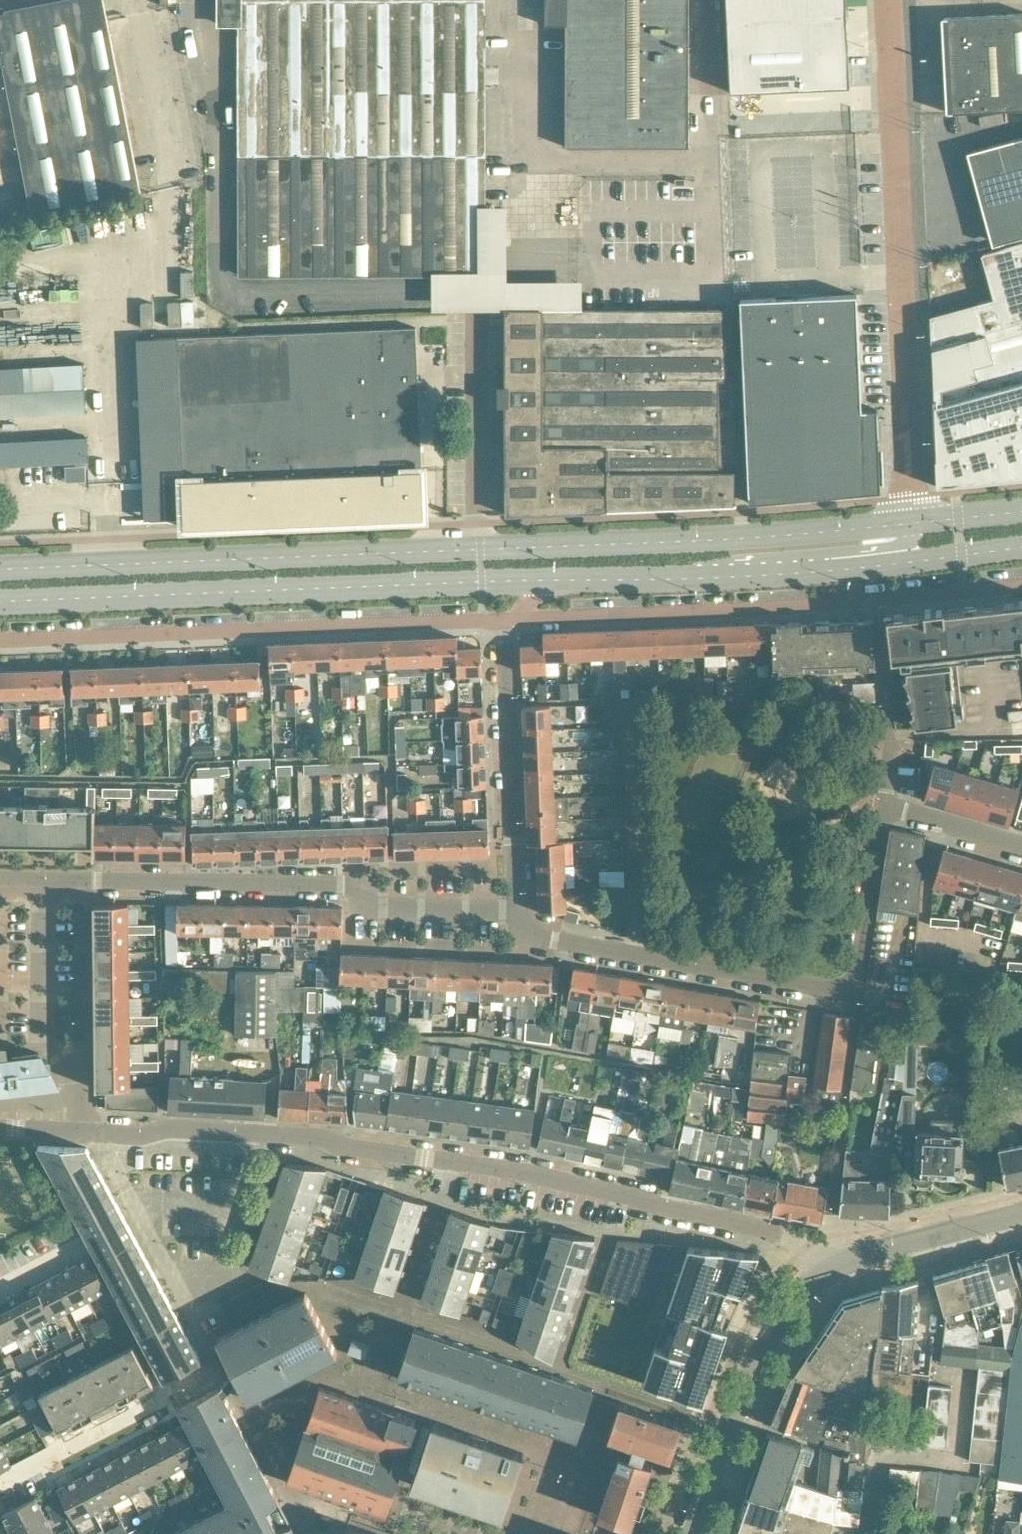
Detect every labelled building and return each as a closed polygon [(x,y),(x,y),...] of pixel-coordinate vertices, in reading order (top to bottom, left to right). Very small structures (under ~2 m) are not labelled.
[(104,0),(53,0),(5,9),(5,12),(0,13),(0,52),(3,67),(32,218),(62,210),(141,194),(104,0)] [(220,23),(240,23),(241,274),(484,273),(483,0),(220,0),(220,23)] [(565,146),(689,146),(689,0),(566,0),(565,146)] [(727,20),(847,15),(846,0),(726,0),(727,20)] [(954,17),(947,17),(951,112),(1021,109),(1021,14),(954,17)] [(847,15),(727,20),(730,92),(850,87),(847,15)] [(967,152),(973,173),(980,171),(1000,243),(1021,237),(1021,137),(967,152)] [(178,297),(208,296),(207,196),(177,197),(178,297)] [(930,316),(931,331),(1021,305),(1021,243),(983,253),(995,298),(930,316)] [(857,294),(797,297),(740,299),(749,502),(881,490),(877,408),(862,409),(857,294)] [(931,331),(933,398),(933,401),(937,486),(1021,477),(1021,305),(931,331)] [(725,309),(607,310),(608,510),(686,507),(686,481),(702,481),(702,400),(717,400),(717,377),(727,377),(725,309)] [(505,310),(507,514),(608,510),(607,310),(505,310)] [(149,489),(149,512),(150,513),(183,512),(184,527),(424,517),(416,327),(154,338),(160,488),(149,489)] [(686,481),(686,507),(735,505),(734,377),(727,377),(717,377),(717,400),(702,400),(702,481),(686,481)] [(1002,601),(1002,603),(942,610),(943,616),(937,616),(936,608),(923,609),(923,612),(886,616),(891,658),(892,658),(900,657),(931,654),(1021,644),(1021,636),(1021,634),(1021,598),(1002,601)] [(833,667),(859,666),(859,668),(873,667),(875,667),(873,619),(857,620),(857,621),(830,622),(830,621),(822,621),(824,669),(833,669),(833,667)] [(816,670),(824,669),(822,621),(814,621),(814,623),(802,623),(802,622),(772,623),(773,660),(774,672),(804,670),(804,669),(816,668),(816,670)] [(772,623),(749,624),(750,651),(750,660),(773,660),(772,623)] [(726,625),(727,652),(750,651),(749,624),(726,625)] [(726,625),(703,626),(704,653),(727,652),(726,625)] [(704,653),(703,626),(680,627),(681,654),(704,653)] [(680,627),(658,628),(659,655),(681,654),(680,627)] [(658,628),(635,629),(636,656),(659,655),(658,628)] [(636,656),(635,629),(612,630),(613,656),(614,674),(626,674),(625,656),(636,656)] [(612,630),(589,631),(590,657),(613,656),(612,630)] [(567,632),(568,658),(590,657),(589,631),(567,632)] [(546,659),(568,658),(567,632),(543,633),(544,645),(545,644),(546,659)] [(457,636),(434,637),(436,669),(445,669),(445,677),(458,676),(459,676),(458,648),(457,636)] [(434,637),(411,638),(412,673),(428,672),(428,670),(436,669),(434,637)] [(412,673),(411,638),(387,639),(388,672),(399,671),(399,673),(412,673)] [(388,672),(387,639),(364,640),(365,675),(379,675),(379,672),(388,672)] [(366,693),(365,675),(364,640),(341,641),(342,673),(343,685),(343,695),(352,695),(352,694),(366,693)] [(342,673),(341,641),(317,642),(319,668),(330,668),(330,674),(342,673)] [(317,642),(294,643),(295,675),(307,675),(307,669),(319,668),(317,642)] [(294,643),(269,644),(270,653),(271,673),(271,682),(296,681),(295,675),(294,643)] [(270,653),(269,644),(257,645),(258,653),(270,653)] [(546,671),(546,659),(545,644),(544,645),(521,645),(522,672),(546,671)] [(458,648),(459,676),(459,681),(482,680),(481,647),(458,648)] [(259,661),(235,662),(236,693),(248,693),(248,686),(260,685),(259,661)] [(224,687),(224,694),(236,693),(235,662),(212,663),(213,687),(224,687)] [(189,664),(190,695),(191,708),(192,720),(200,720),(200,708),(202,708),(202,688),(213,687),(212,663),(189,664)] [(190,695),(189,664),(166,665),(167,689),(179,689),(179,696),(190,695)] [(143,697),(142,665),(119,666),(120,691),(121,701),(137,701),(136,697),(143,697)] [(166,665),(142,665),(143,697),(152,697),(155,697),(155,700),(167,700),(167,689),(166,665)] [(915,727),(925,726),(957,723),(955,702),(953,702),(952,685),(953,685),(951,665),(906,670),(905,670),(906,676),(903,678),(908,687),(908,691),(909,691),(910,695),(906,697),(911,706),(911,709),(912,709),(913,713),(910,715),(915,727)] [(119,666),(96,667),(97,699),(109,699),(109,692),(120,691),(119,666)] [(97,699),(96,667),(71,668),(73,703),(90,702),(89,699),(97,699)] [(38,669),(15,670),(17,705),(32,705),(32,702),(39,702),(38,669)] [(62,669),(38,669),(39,702),(50,701),(50,704),(64,704),(62,669)] [(15,670),(0,671),(0,703),(3,703),(4,706),(17,705),(15,670)] [(651,675),(651,691),(659,691),(659,675),(651,675)] [(659,675),(659,691),(667,691),(667,676),(659,675)] [(697,677),(696,693),(704,693),(705,677),(697,677)] [(705,677),(704,693),(712,693),(713,677),(705,677)] [(743,679),(742,695),(750,695),(751,679),(743,679)] [(751,679),(750,695),(758,695),(759,679),(751,679)] [(606,682),(607,697),(614,697),(614,681),(606,682)] [(623,681),(614,681),(614,697),(616,697),(623,696),(630,696),(630,688),(623,688),(623,681)] [(727,681),(718,681),(719,694),(727,694),(727,681)] [(569,683),(569,698),(577,698),(577,682),(569,683)] [(790,682),(774,684),(775,696),(792,698),(790,682)] [(875,682),(874,682),(852,683),(853,702),(876,701),(875,682)] [(381,695),(389,695),(389,683),(380,683),(381,695)] [(397,683),(389,683),(389,695),(398,695),(397,683)] [(547,683),(538,683),(539,700),(548,699),(547,683)] [(561,683),(561,699),(569,698),(569,683),(561,683)] [(343,697),(343,695),(343,685),(334,685),(335,697),(343,697)] [(288,699),(296,699),(296,687),(287,687),(288,699)] [(305,687),(296,687),(296,699),(305,699),(305,687)] [(446,696),(437,697),(438,709),(447,708),(446,696)] [(413,710),(424,709),(423,697),(413,698),(413,710)] [(429,709),(438,709),(437,697),(429,697),(429,709)] [(602,718),(602,726),(618,726),(617,703),(588,704),(589,718),(602,718)] [(523,706),(524,730),(551,729),(550,705),(523,706)] [(237,706),(228,707),(228,719),(237,718),(237,706)] [(245,706),(237,706),(237,718),(246,718),(245,706)] [(459,716),(471,715),(471,707),(459,707),(459,716)] [(183,721),(192,720),(191,708),(182,709),(183,721)] [(1016,721),(1018,720),(1021,719),(1021,709),(1008,710),(1009,721),(1016,721)] [(136,723),(144,722),(144,710),(135,711),(136,723)] [(153,710),(144,710),(144,722),(153,722),(153,710)] [(90,725),(98,724),(98,712),(89,713),(90,725)] [(107,712),(98,712),(98,724),(107,724),(107,712)] [(40,715),(41,727),(41,741),(50,740),(49,714),(40,715)] [(32,727),(41,727),(40,715),(31,715),(32,727)] [(444,740),(485,738),(484,715),(471,715),(459,716),(443,716),(444,740)] [(98,725),(90,725),(90,736),(94,736),(94,742),(99,742),(98,725)] [(405,725),(395,726),(396,742),(406,741),(405,725)] [(618,734),(618,726),(602,726),(603,735),(618,734)] [(524,730),(525,752),(552,751),(551,729),(524,730)] [(213,736),(201,737),(201,753),(214,752),(213,736)] [(459,763),(486,762),(485,738),(444,740),(444,747),(458,751),(459,763)] [(977,739),(963,740),(963,748),(977,747),(977,739)] [(21,740),(2,740),(2,763),(21,763),(21,740)] [(406,741),(396,742),(396,758),(406,757),(406,741)] [(934,741),(926,741),(925,755),(933,755),(934,741)] [(995,753),(1009,753),(1009,744),(994,745),(995,753)] [(1009,744),(1009,753),(1021,752),(1021,744),(1009,744)] [(297,746),(286,747),(286,758),(297,757),(297,746)] [(345,746),(346,756),(362,756),(361,746),(345,746)] [(158,751),(149,751),(149,763),(159,763),(158,751)] [(552,751),(525,752),(526,776),(553,775),(552,751)] [(256,769),(255,759),(240,760),(240,770),(256,769)] [(255,759),(256,769),(271,769),(271,759),(255,759)] [(100,773),(115,773),(115,762),(101,762),(100,773)] [(364,762),(348,763),(349,773),(364,772),(364,762)] [(380,762),(364,762),(364,772),(380,772),(380,762)] [(482,786),(487,786),(486,762),(459,763),(445,764),(445,770),(459,775),(460,787),(482,786)] [(336,763),(321,764),(321,774),(321,781),(332,781),(332,777),(332,773),(337,773),(336,763)] [(604,764),(604,772),(620,771),(620,763),(604,764)] [(924,800),(945,806),(956,770),(934,763),(924,800)] [(292,764),(276,765),(277,775),(292,774),(292,764)] [(321,764),(305,764),(305,774),(321,774),(321,764)] [(438,774),(437,764),(420,765),(421,775),(438,774)] [(198,777),(192,777),(192,792),(213,791),(212,776),(212,766),(198,767),(198,769),(198,777)] [(228,776),(228,766),(212,766),(212,776),(228,776)] [(945,806),(966,812),(977,776),(956,770),(945,806)] [(604,780),(620,779),(620,771),(604,772),(604,780)] [(397,789),(407,789),(407,773),(397,773),(397,789)] [(553,775),(526,776),(527,798),(553,797),(553,775)] [(966,812),(987,818),(998,782),(977,776),(966,812)] [(987,818),(1008,825),(1019,788),(998,782),(987,818)] [(93,845),(93,822),(95,822),(95,787),(87,787),(87,807),(60,806),(60,786),(25,786),(25,806),(0,805),(0,843),(38,844),(38,839),(46,839),(46,844),(93,845)] [(482,786),(464,787),(465,810),(472,810),(472,797),(482,797),(482,786)] [(103,796),(118,796),(118,787),(103,787),(103,796)] [(133,787),(118,787),(118,796),(132,796),(133,787)] [(149,797),(162,797),(162,788),(149,787),(149,797)] [(460,787),(454,787),(455,810),(465,810),(464,787),(460,787)] [(178,788),(162,788),(162,797),(178,797),(178,788)] [(528,820),(556,819),(570,819),(569,796),(553,797),(527,798),(528,820)] [(418,813),(417,801),(408,801),(409,813),(418,813)] [(417,801),(418,813),(426,813),(426,801),(417,801)] [(605,809),(606,817),(622,817),(621,809),(605,809)] [(192,823),(194,864),(215,863),(214,821),(213,814),(200,815),(200,822),(192,823)] [(330,817),(322,817),(322,826),(324,859),(345,858),(344,817),(344,814),(330,815),(330,817)] [(352,816),(344,817),(345,858),(367,858),(366,825),(355,825),(352,816)] [(367,858),(389,857),(388,824),(376,825),(373,816),(365,816),(366,825),(367,858)] [(243,820),(235,820),(236,829),(237,862),(259,861),(257,819),(257,817),(243,818),(243,820)] [(622,825),(622,817),(606,817),(606,825),(622,825)] [(280,860),(302,860),(301,827),(289,827),(286,818),(279,819),(279,828),(280,860)] [(301,827),(302,860),(324,859),(322,826),(311,827),(308,818),(300,818),(301,827)] [(257,819),(259,861),(280,860),(279,828),(268,828),(265,819),(257,819)] [(465,822),(466,854),(489,854),(488,819),(475,819),(475,821),(465,822)] [(557,841),(556,819),(528,820),(529,844),(537,844),(537,842),(557,841)] [(214,821),(215,863),(237,862),(236,829),(224,829),(221,820),(214,821)] [(417,823),(418,856),(442,855),(441,820),(428,821),(428,823),(417,823)] [(442,855),(466,854),(465,822),(454,822),(454,820),(441,820),(442,855)] [(93,857),(115,857),(116,823),(95,822),(93,822),(93,845),(93,857)] [(115,857),(138,857),(139,823),(116,823),(115,857)] [(138,857),(161,858),(162,823),(139,823),(138,857)] [(161,858),(186,858),(186,824),(162,823),(161,858)] [(406,831),(394,831),(395,857),(418,856),(417,823),(406,824),(406,831)] [(877,908),(876,917),(881,918),(881,917),(895,920),(897,911),(918,914),(925,834),(890,828),(877,908)] [(537,842),(537,844),(538,865),(566,864),(565,841),(557,841),(537,842)] [(944,848),(933,884),(954,890),(965,854),(944,848)] [(607,855),(608,863),(624,862),(623,854),(607,855)] [(986,860),(965,854),(954,890),(975,896),(986,860)] [(995,906),(996,902),(1006,866),(986,860),(975,896),(974,900),(995,906)] [(608,871),(624,870),(624,862),(608,863),(608,871)] [(538,865),(539,888),(566,886),(566,864),(538,865)] [(1006,866),(996,902),(1016,908),(1017,909),(1021,890),(1021,870),(1006,866)] [(608,871),(600,871),(600,885),(625,884),(624,870),(608,871)] [(567,909),(566,886),(539,888),(540,912),(566,911),(563,918),(577,922),(580,912),(567,909)] [(1013,918),(1021,921),(1021,890),(1017,909),(1016,908),(1013,918)] [(128,924),(128,904),(94,904),(94,929),(128,929),(128,933),(142,933),(142,924),(128,924)] [(166,905),(166,904),(165,904),(166,963),(170,965),(177,965),(177,950),(177,932),(178,904),(166,905)] [(200,943),(201,933),(201,904),(178,904),(177,932),(186,932),(186,943),(200,943)] [(224,951),(224,933),(225,905),(201,904),(201,933),(210,933),(210,951),(214,951),(214,965),(224,965),(224,951)] [(224,933),(248,933),(248,905),(225,905),(224,933)] [(271,944),(271,934),(271,905),(248,905),(248,933),(259,933),(259,944),(271,944)] [(295,934),(295,906),(271,905),(271,934),(295,934)] [(318,950),(318,906),(295,906),(295,934),(306,934),(305,950),(318,950)] [(319,950),(319,947),(327,948),(328,934),(342,935),(343,906),(318,906),(318,950),(319,950)] [(930,924),(944,925),(945,917),(931,916),(930,924)] [(959,918),(945,917),(944,925),(958,927),(959,918)] [(987,933),(990,925),(976,921),(974,929),(987,933)] [(142,924),(142,933),(155,933),(155,924),(142,924)] [(1003,929),(990,925),(987,933),(1001,937),(1003,929)] [(94,929),(94,952),(129,951),(128,933),(128,929),(94,929)] [(177,950),(177,965),(186,965),(186,950),(177,950)] [(94,952),(95,975),(129,974),(129,979),(143,978),(143,970),(129,970),(129,951),(94,952)] [(224,951),(224,965),(234,965),(234,951),(224,951)] [(262,966),(271,966),(271,952),(262,952),(262,966)] [(280,952),(271,952),(271,966),(280,966),(280,952)] [(366,954),(342,953),(341,953),(341,966),(340,981),(365,982),(366,954)] [(365,982),(388,984),(389,955),(366,954),(365,982)] [(388,984),(411,985),(413,956),(389,955),(388,984)] [(411,985),(411,998),(434,999),(435,958),(413,956),(411,985)] [(434,999),(433,1013),(442,1013),(443,1000),(457,1001),(457,999),(459,959),(435,958),(434,999)] [(480,1000),(480,999),(482,960),(459,959),(457,999),(480,1000)] [(504,1000),(504,989),(506,961),(482,960),(480,999),(504,1000)] [(1008,960),(1008,962),(1007,968),(1021,970),(1021,961),(1008,960)] [(526,1018),(527,991),(529,962),(506,961),(504,989),(504,1000),(503,1004),(518,1005),(517,1017),(526,1018)] [(528,991),(526,1018),(536,1018),(538,991),(551,992),(558,992),(561,966),(553,965),(553,964),(529,962),(528,991)] [(340,981),(341,966),(318,965),(317,986),(324,986),(340,987),(340,981)] [(591,1012),(593,999),(597,971),(574,967),(569,995),(582,997),(579,1010),(582,1010),(580,1022),(577,1022),(573,1047),(585,1049),(588,1030),(591,1012)] [(276,1037),(277,1010),(277,970),(177,969),(163,968),(163,990),(237,991),(236,1037),(276,1037)] [(143,970),(143,978),(156,978),(156,969),(143,970)] [(294,985),(294,970),(277,970),(277,1010),(305,1011),(305,986),(294,985)] [(614,1016),(616,1003),(621,976),(597,971),(593,999),(591,1012),(614,1016)] [(129,997),(129,979),(129,974),(95,975),(95,997),(129,997)] [(637,1020),(639,1007),(644,980),(621,976),(616,1003),(614,1016),(637,1020)] [(661,1021),(663,1012),(667,984),(644,980),(639,1007),(637,1020),(635,1033),(644,1035),(647,1019),(661,1021)] [(683,1029),(684,1027),(686,1016),(690,988),(667,984),(663,1012),(661,1021),(660,1025),(683,1029)] [(305,1011),(304,1061),(311,1061),(312,1022),(323,1022),(323,1011),(324,986),(317,986),(305,986),(305,1011)] [(324,986),(323,1011),(342,1012),(341,1009),(341,993),(340,987),(324,986)] [(708,1020),(713,992),(690,988),(686,1016),(708,1020)] [(708,1020),(732,1024),(736,996),(713,992),(708,1020)] [(350,993),(341,993),(341,1009),(351,1008),(350,993)] [(397,995),(387,995),(387,1011),(396,1011),(397,995)] [(732,1024),(756,1028),(759,1000),(736,996),(732,1024)] [(95,997),(95,1020),(130,1020),(130,1024),(144,1024),(144,1015),(130,1015),(129,997),(95,997)] [(883,1034),(886,1012),(862,1008),(851,1088),(875,1091),(883,1034)] [(813,1108),(838,1112),(851,1016),(823,1012),(813,1086),(816,1086),(813,1108)] [(886,1012),(883,1034),(906,1038),(910,1015),(886,1012)] [(363,1014),(362,1029),(386,1030),(386,1014),(363,1014)] [(144,1015),(144,1024),(158,1024),(158,1015),(144,1015)] [(410,1016),(410,1018),(409,1030),(433,1030),(433,1016),(410,1016)] [(476,1031),(477,1018),(469,1017),(468,1031),(476,1031)] [(479,1018),(479,1031),(495,1034),(496,1020),(479,1018)] [(95,1043),(130,1042),(130,1024),(130,1020),(95,1020),(95,1043)] [(526,1022),(526,1026),(525,1039),(552,1043),(554,1026),(526,1022)] [(517,1026),(516,1037),(525,1039),(526,1026),(517,1026)] [(693,1028),(684,1027),(683,1029),(681,1042),(691,1044),(693,1028)] [(599,1033),(588,1030),(585,1049),(596,1051),(599,1033)] [(720,1034),(714,1067),(724,1069),(727,1053),(730,1035),(720,1034)] [(730,1035),(727,1053),(737,1054),(740,1037),(730,1035)] [(189,1113),(191,1076),(193,1038),(182,1038),(180,1076),(171,1075),(170,1098),(169,1111),(189,1113)] [(408,1052),(418,1053),(419,1042),(409,1041),(408,1052)] [(95,1043),(96,1066),(130,1065),(130,1070),(145,1069),(144,1061),(130,1061),(130,1042),(95,1043)] [(419,1042),(418,1053),(438,1056),(439,1045),(429,1043),(419,1042)] [(56,1086),(47,1069),(48,1069),(47,1060),(42,1060),(38,1052),(3,1056),(2,1044),(1,1044),(1,1046),(0,1046),(0,1092),(56,1086)] [(608,1053),(631,1058),(632,1049),(609,1045),(608,1053)] [(633,1045),(632,1049),(631,1058),(654,1062),(656,1050),(633,1045)] [(449,1058),(458,1059),(460,1048),(450,1046),(449,1058)] [(490,1059),(499,1060),(501,1049),(491,1047),(490,1059)] [(656,1050),(654,1062),(677,1066),(680,1051),(657,1047),(656,1050)] [(460,1048),(458,1059),(479,1062),(481,1050),(460,1048)] [(511,1050),(501,1049),(499,1060),(509,1061),(511,1050)] [(750,1085),(747,1118),(767,1120),(764,1138),(763,1146),(761,1154),(766,1159),(773,1167),(780,1122),(784,1122),(786,1101),(804,1103),(806,1076),(789,1074),(792,1053),(754,1049),(750,1085)] [(381,1050),(378,1068),(394,1070),(396,1057),(396,1052),(384,1051),(381,1050)] [(532,1053),(531,1064),(541,1065),(542,1054),(532,1053)] [(901,1103),(896,1131),(914,1131),(916,1091),(917,1056),(905,1055),(903,1078),(901,1103)] [(329,1090),(326,1120),(348,1122),(345,1080),(337,1080),(338,1058),(322,1058),(322,1072),(330,1072),(329,1090)] [(144,1061),(145,1069),(159,1069),(159,1061),(144,1061)] [(130,1088),(130,1086),(130,1070),(130,1065),(96,1066),(96,1088),(105,1088),(130,1088)] [(280,1088),(278,1118),(310,1119),(311,1091),(307,1091),(308,1081),(307,1081),(308,1067),(297,1066),(295,1089),(280,1088)] [(354,1106),(355,1123),(386,1127),(394,1070),(378,1068),(360,1066),(354,1106)] [(632,1069),(629,1084),(640,1086),(643,1071),(632,1069)] [(310,1119),(326,1120),(329,1090),(330,1072),(322,1072),(321,1072),(321,1081),(308,1081),(307,1091),(311,1091),(310,1119)] [(884,1074),(869,1151),(891,1155),(896,1131),(901,1103),(903,1078),(886,1074),(884,1074)] [(223,1114),(265,1116),(267,1081),(203,1077),(191,1076),(189,1113),(223,1114)] [(691,1089),(687,1109),(703,1113),(705,1101),(715,1102),(715,1094),(715,1083),(698,1080),(692,1084),(691,1089)] [(733,1086),(715,1083),(715,1094),(733,1097),(733,1086)] [(105,1088),(106,1108),(159,1111),(159,1099),(159,1086),(130,1086),(130,1088),(105,1088)] [(733,1086),(733,1097),(733,1106),(744,1107),(747,1088),(733,1086)] [(391,1090),(386,1127),(407,1130),(412,1093),(391,1090)] [(412,1093),(407,1130),(427,1132),(432,1096),(412,1093)] [(432,1096),(427,1132),(448,1135),(453,1098),(432,1096)] [(537,1148),(565,1154),(571,1122),(576,1100),(565,1097),(560,1121),(544,1117),(537,1148)] [(453,1098),(448,1135),(463,1137),(469,1100),(453,1098)] [(469,1100),(463,1137),(483,1140),(488,1103),(469,1100)] [(583,1112),(594,1115),(596,1104),(585,1102),(583,1112)] [(488,1103),(483,1140),(509,1144),(514,1107),(488,1103)] [(603,1163),(614,1108),(596,1104),(594,1115),(591,1127),(584,1159),(603,1163)] [(514,1107),(509,1144),(530,1146),(535,1109),(514,1107)] [(614,1108),(603,1163),(622,1167),(629,1135),(634,1113),(614,1108)] [(629,1135),(622,1167),(642,1172),(649,1140),(654,1117),(642,1114),(637,1137),(629,1135)] [(918,1131),(916,1176),(920,1180),(928,1180),(932,1176),(932,1172),(960,1173),(963,1120),(932,1118),(932,1131),(918,1131)] [(661,1142),(649,1140),(642,1172),(672,1178),(679,1146),(674,1145),(680,1122),(666,1120),(661,1142)] [(565,1154),(584,1159),(591,1127),(571,1122),(565,1154)] [(669,1191),(706,1199),(713,1164),(721,1131),(684,1123),(679,1146),(672,1178),(669,1191)] [(752,1136),(751,1144),(763,1146),(764,1138),(760,1137),(761,1124),(754,1123),(752,1136)] [(713,1164),(706,1199),(721,1202),(734,1148),(730,1148),(731,1145),(731,1143),(733,1134),(721,1131),(713,1164)] [(999,1148),(1006,1186),(1021,1182),(1021,1143),(999,1148)] [(750,1149),(749,1156),(766,1159),(761,1154),(763,1146),(754,1144),(751,1144),(750,1146),(750,1149)] [(84,1147),(38,1145),(38,1147),(39,1147),(43,1153),(44,1156),(71,1207),(76,1215),(85,1233),(96,1253),(140,1335),(176,1315),(87,1149),(88,1149),(87,1147),(87,1146),(84,1146),(84,1147)] [(734,1148),(721,1202),(740,1206),(748,1172),(749,1166),(749,1156),(750,1149),(731,1145),(730,1148),(734,1148)] [(854,1149),(846,1148),(839,1214),(839,1215),(890,1216),(890,1214),(892,1180),(869,1179),(870,1173),(864,1173),(865,1162),(854,1162),(854,1149)] [(278,1184),(317,1197),(327,1167),(285,1162),(278,1184)] [(778,1178),(748,1172),(740,1206),(772,1213),(778,1178)] [(828,1187),(778,1178),(772,1213),(822,1222),(828,1187)] [(278,1184),(271,1204),(310,1218),(317,1197),(278,1184)] [(342,1186),(338,1197),(345,1200),(349,1188),(342,1186)] [(378,1210),(417,1223),(424,1201),(385,1188),(378,1210)] [(355,1190),(351,1202),(359,1204),(362,1193),(355,1190)] [(342,1211),(345,1200),(338,1197),(334,1209),(342,1211)] [(351,1202),(347,1213),(355,1216),(359,1204),(351,1202)] [(303,1239),(310,1218),(271,1204),(264,1225),(303,1239)] [(409,1246),(417,1223),(378,1210),(370,1233),(409,1246)] [(444,1232),(483,1245),(491,1223),(452,1210),(444,1232)] [(264,1225),(257,1246),(296,1260),(303,1239),(264,1225)] [(520,1242),(528,1245),(532,1231),(524,1230),(520,1242)] [(333,1245),(337,1233),(334,1233),(330,1231),(326,1242),(333,1245)] [(444,1232),(436,1255),(476,1268),(483,1245),(444,1232)] [(553,1232),(546,1252),(586,1265),(595,1237),(553,1232)] [(333,1245),(341,1247),(345,1236),(340,1234),(337,1233),(333,1245)] [(402,1268),(409,1246),(370,1233),(363,1255),(402,1268)] [(600,1293),(651,1310),(673,1245),(618,1239),(600,1293)] [(502,1253),(510,1255),(513,1244),(506,1241),(502,1253)] [(333,1245),(326,1242),(322,1254),(327,1255),(330,1256),(333,1245)] [(528,1245),(520,1242),(516,1254),(523,1257),(528,1245)] [(330,1256),(332,1257),(337,1259),(341,1247),(333,1245),(330,1256)] [(250,1267),(289,1280),(296,1260),(257,1246),(250,1267)] [(667,1310),(668,1310),(680,1315),(669,1348),(657,1344),(656,1344),(643,1382),(696,1400),(703,1402),(728,1327),(715,1323),(717,1315),(723,1298),(726,1289),(741,1295),(759,1254),(688,1246),(667,1310)] [(1017,1282),(1008,1251),(987,1256),(988,1259),(1001,1303),(1003,1323),(1006,1347),(1013,1348),(1018,1329),(1019,1326),(1011,1325),(1013,1300),(1010,1289),(1009,1285),(1008,1284),(1017,1282)] [(546,1252),(539,1274),(578,1287),(586,1265),(546,1252)] [(363,1255),(360,1262),(355,1278),(394,1291),(402,1268),(363,1255)] [(436,1255),(429,1278),(468,1291),(476,1268),(436,1255)] [(107,1290),(93,1262),(90,1257),(72,1266),(89,1299),(107,1290)] [(1001,1303),(988,1259),(963,1266),(981,1327),(980,1329),(1003,1323),(1001,1303)] [(309,1270),(321,1274),(323,1266),(312,1262),(309,1270)] [(72,1266),(54,1276),(71,1309),(89,1299),(72,1266)] [(978,1346),(980,1329),(981,1327),(963,1266),(933,1275),(946,1318),(946,1319),(943,1342),(978,1346)] [(500,1267),(496,1278),(504,1281),(508,1269),(505,1268),(500,1267)] [(508,1269),(504,1281),(512,1283),(515,1272),(510,1270),(508,1269)] [(539,1274),(532,1296),(571,1309),(578,1287),(539,1274)] [(54,1276),(35,1285),(52,1318),(71,1309),(54,1276)] [(460,1313),(468,1291),(429,1278),(421,1300),(460,1313)] [(497,1291),(500,1292),(504,1281),(496,1278),(493,1290),(497,1291)] [(903,1333),(915,1334),(917,1296),(918,1280),(882,1287),(881,1321),(880,1336),(877,1353),(874,1369),(900,1372),(903,1333)] [(504,1281),(500,1292),(503,1293),(508,1295),(512,1283),(504,1281)] [(231,1298),(241,1317),(252,1311),(271,1301),(261,1282),(260,1282),(231,1298)] [(17,1295),(34,1328),(52,1318),(35,1285),(17,1295)] [(882,1287),(843,1298),(793,1373),(836,1386),(871,1396),(872,1397),(874,1369),(877,1353),(880,1336),(881,1321),(882,1287)] [(221,1347),(233,1371),(237,1379),(248,1399),(274,1386),(317,1364),(337,1353),(305,1292),(290,1300),(256,1318),(216,1338),(221,1347)] [(0,1303),(0,1306),(16,1337),(34,1328),(17,1295),(0,1303)] [(532,1296),(524,1318),(563,1331),(571,1309),(532,1296)] [(16,1337),(0,1306),(0,1345),(16,1337)] [(480,1319),(487,1322),(491,1310),(483,1308),(480,1319)] [(100,1319),(105,1329),(113,1325),(108,1315),(100,1319)] [(188,1337),(176,1315),(140,1335),(152,1357),(188,1337)] [(507,1323),(496,1316),(493,1323),(503,1330),(507,1323)] [(524,1318),(517,1339),(553,1361),(563,1331),(524,1318)] [(96,1333),(105,1329),(100,1319),(91,1324),(96,1333)] [(1013,1351),(1021,1352),(1021,1321),(1021,1320),(1019,1326),(1018,1329),(1013,1348),(1013,1351)] [(400,1378),(403,1379),(412,1382),(414,1383),(424,1386),(427,1387),(437,1390),(436,1391),(439,1391),(449,1394),(449,1395),(451,1396),(451,1395),(461,1398),(461,1399),(464,1400),(464,1399),(474,1403),(473,1403),(476,1404),(476,1403),(486,1407),(488,1408),(498,1411),(501,1412),(511,1415),(510,1416),(513,1416),(523,1419),(523,1420),(525,1421),(525,1420),(535,1423),(535,1424),(538,1425),(538,1424),(548,1428),(547,1428),(550,1429),(550,1428),(560,1432),(562,1433),(574,1437),(576,1438),(578,1432),(593,1388),(576,1382),(576,1383),(566,1379),(567,1379),(564,1378),(554,1375),(552,1374),(551,1374),(542,1371),(539,1370),(530,1367),(530,1366),(527,1366),(517,1363),(517,1362),(515,1361),(515,1362),(505,1359),(505,1358),(502,1357),(502,1358),(493,1354),(490,1353),(490,1354),(468,1346),(465,1345),(456,1342),(453,1341),(443,1338),(443,1337),(441,1337),(431,1334),(431,1333),(428,1332),(428,1333),(417,1329),(417,1328),(414,1328),(413,1330),(414,1330),(399,1375),(398,1378),(400,1378)] [(69,1329),(60,1333),(65,1343),(74,1338),(69,1329)] [(52,1337),(57,1347),(65,1343),(60,1333),(52,1337)] [(188,1337),(152,1357),(164,1379),(164,1378),(165,1379),(179,1372),(190,1366),(199,1361),(200,1361),(201,1360),(200,1359),(199,1358),(188,1337)] [(40,1340),(35,1343),(39,1350),(44,1347),(40,1340)] [(82,1341),(73,1345),(78,1355),(87,1351),(82,1341)] [(941,1362),(976,1366),(978,1346),(943,1342),(941,1362)] [(70,1359),(78,1355),(73,1345),(65,1350),(70,1359)] [(133,1345),(86,1370),(107,1409),(119,1403),(126,1399),(125,1398),(132,1395),(133,1396),(140,1392),(153,1385),(133,1345)] [(976,1366),(979,1367),(979,1366),(1010,1370),(1012,1354),(1013,1348),(1006,1347),(1006,1350),(978,1346),(976,1366)] [(32,1348),(24,1352),(29,1362),(37,1357),(32,1348)] [(1009,1377),(1021,1379),(1021,1352),(1013,1351),(1012,1354),(1010,1370),(1009,1377)] [(20,1366),(29,1362),(24,1352),(15,1356),(18,1361),(20,1366)] [(40,1375),(35,1365),(27,1369),(32,1379),(40,1375)] [(979,1366),(979,1367),(976,1390),(1007,1393),(1010,1370),(979,1366)] [(86,1370),(39,1394),(60,1433),(74,1426),(81,1423),(80,1422),(86,1418),(87,1419),(107,1409),(86,1370)] [(836,1386),(793,1373),(792,1373),(771,1423),(826,1442),(843,1446),(849,1448),(857,1423),(828,1414),(836,1386)] [(24,1377),(14,1382),(19,1391),(28,1385),(24,1377)] [(1006,1402),(1021,1404),(1021,1379),(1009,1377),(1007,1393),(1006,1402)] [(28,1385),(19,1391),(23,1400),(33,1394),(28,1385)] [(929,1385),(927,1397),(951,1400),(953,1387),(941,1386),(929,1385)] [(216,1480),(221,1490),(229,1503),(169,1533),(296,1533),(294,1529),(291,1525),(277,1527),(268,1509),(278,1499),(224,1395),(220,1387),(220,1386),(184,1405),(181,1406),(179,1407),(182,1413),(186,1422),(204,1455),(216,1480)] [(416,1419),(392,1411),(320,1387),(319,1389),(307,1425),(307,1424),(306,1427),(305,1426),(286,1481),(386,1515),(405,1458),(403,1458),(416,1419)] [(1007,1393),(976,1390),(975,1405),(1006,1408),(1007,1393)] [(950,1411),(951,1400),(927,1397),(926,1409),(950,1411)] [(608,1435),(623,1440),(671,1456),(682,1424),(619,1402),(608,1435)] [(1004,1427),(1021,1429),(1021,1404),(1006,1402),(1006,1408),(1004,1423),(1004,1427)] [(1004,1423),(1006,1408),(975,1405),(973,1420),(1004,1423)] [(926,1409),(925,1420),(949,1423),(950,1411),(926,1409)] [(38,1428),(48,1422),(43,1413),(33,1419),(38,1428)] [(925,1420),(924,1432),(948,1435),(949,1423),(925,1420)] [(972,1436),(1003,1438),(1004,1423),(973,1420),(972,1436)] [(38,1428),(42,1436),(52,1431),(48,1422),(38,1428)] [(186,1422),(168,1432),(185,1465),(204,1455),(186,1422)] [(524,1453),(432,1422),(411,1484),(503,1515),(524,1453)] [(1001,1452),(1021,1454),(1021,1429),(1004,1427),(1003,1438),(1001,1452)] [(767,1431),(746,1491),(773,1500),(790,1506),(836,1520),(837,1511),(838,1495),(818,1489),(791,1479),(788,1478),(800,1443),(767,1431)] [(168,1432),(150,1441),(167,1474),(185,1465),(168,1432)] [(947,1447),(948,1435),(924,1432),(923,1445),(947,1447)] [(980,1461),(997,1462),(1000,1463),(1003,1438),(972,1436),(969,1460),(980,1461)] [(150,1441),(131,1451),(149,1484),(167,1474),(150,1441)] [(823,1445),(818,1489),(838,1495),(839,1486),(842,1461),(843,1446),(826,1442),(826,1446),(823,1445)] [(0,1447),(0,1471),(11,1465),(2,1446),(0,1447)] [(131,1451),(113,1460),(130,1493),(149,1484),(131,1451)] [(652,1463),(630,1455),(619,1452),(598,1514),(631,1525),(652,1463)] [(999,1477),(1021,1480),(1021,1454),(1001,1452),(1000,1463),(999,1477)] [(113,1460),(95,1470),(112,1503),(130,1493),(113,1460)] [(842,1461),(839,1486),(855,1488),(857,1462),(842,1461)] [(918,1507),(935,1508),(940,1471),(921,1469),(918,1507)] [(95,1470),(76,1479),(93,1512),(112,1503),(95,1470)] [(940,1471),(936,1499),(955,1502),(959,1488),(962,1474),(940,1471)] [(980,1476),(962,1474),(959,1488),(975,1490),(980,1476)] [(998,1487),(1021,1489),(1021,1480),(999,1477),(998,1487)] [(93,1512),(76,1479),(58,1489),(75,1522),(93,1512)] [(221,1490),(216,1480),(208,1484),(213,1494),(221,1490)] [(863,1489),(862,1489),(861,1489),(855,1488),(839,1486),(838,1495),(837,1511),(860,1513),(863,1489)] [(186,1491),(177,1495),(182,1505),(191,1501),(186,1491)] [(773,1500),(746,1491),(738,1516),(789,1533),(831,1533),(835,1522),(836,1520),(790,1506),(773,1500)] [(177,1495),(169,1500),(174,1510),(182,1505),(177,1495)] [(2,1514),(12,1532),(45,1515),(36,1497),(2,1514)] [(57,1499),(47,1504),(51,1513),(61,1508),(57,1499)] [(56,1522),(66,1516),(61,1508),(51,1513),(56,1522)] [(150,1510),(141,1514),(146,1524),(155,1520),(150,1510)] [(859,1525),(860,1513),(837,1511),(836,1520),(835,1522),(859,1525)] [(137,1528),(146,1524),(141,1514),(132,1518),(137,1528)] [(12,1532),(13,1533),(53,1533),(54,1533),(45,1515),(12,1532)] [(732,1533),(789,1533),(738,1516),(732,1533)] [(1021,1521),(1006,1519),(1006,1521),(1004,1533),(1019,1533),(1021,1521)] [(128,1533),(123,1523),(114,1528),(104,1533),(105,1533),(127,1533),(128,1533)] [(348,1525),(345,1533),(375,1533),(348,1525)]
